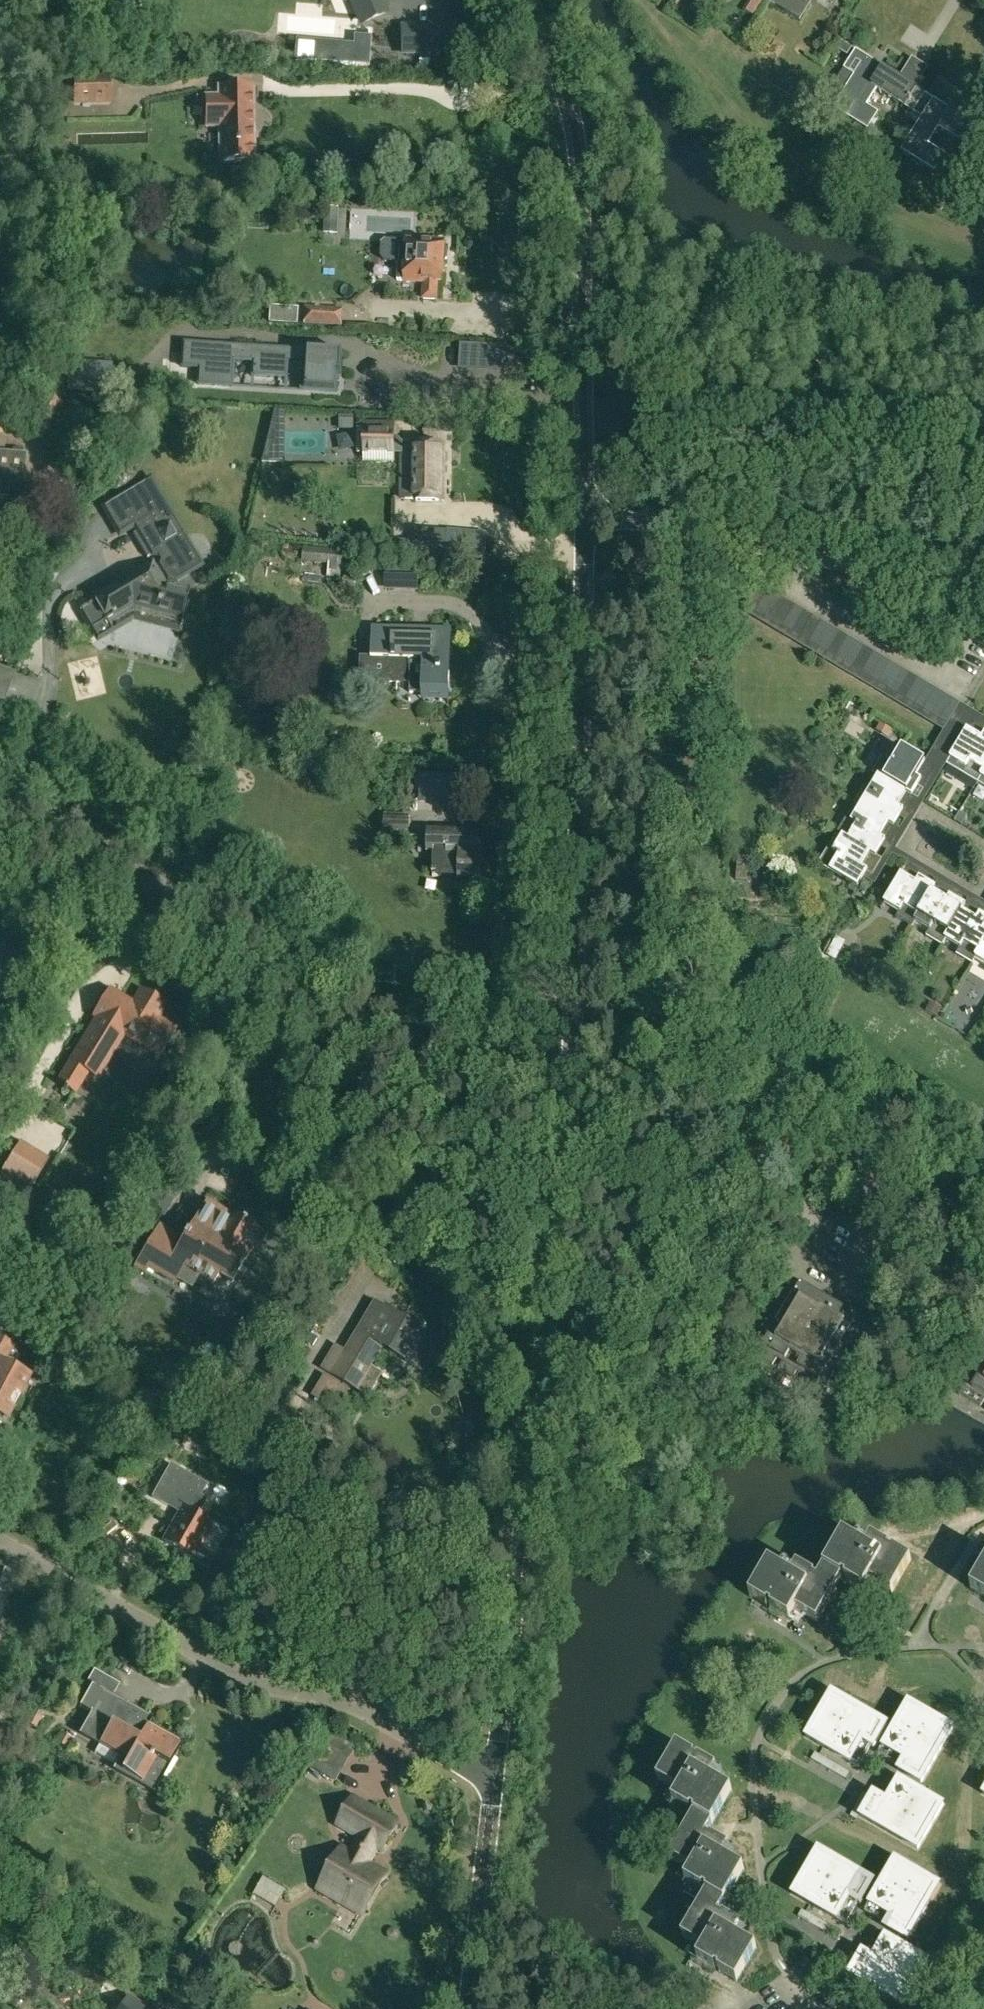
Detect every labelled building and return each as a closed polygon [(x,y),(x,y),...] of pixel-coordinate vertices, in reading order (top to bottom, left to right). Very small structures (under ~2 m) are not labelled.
[(362,23),(386,13),(380,0),(352,0),(362,23)] [(800,21),(811,4),(804,0),(767,0),(800,21)] [(391,52),(418,52),(418,27),(390,27),(391,52)] [(354,45),(296,40),(295,60),(369,66),(371,37),(354,36),(354,45)] [(852,48),(841,41),(835,49),(847,56),(852,48)] [(914,112),(919,104),(910,98),(916,88),(881,66),(856,51),(834,86),(845,92),(835,109),(868,130),(876,117),(860,106),(872,86),(922,118),(914,112)] [(110,102),(110,86),(110,79),(72,79),(72,86),(72,102),(110,102)] [(205,129),(220,129),(221,162),(254,162),(253,87),(219,87),(220,95),(204,95),(205,129)] [(922,118),(914,112),(922,118),(901,151),(935,172),(944,159),(927,148),(939,129),(972,149),(977,142),(978,143),(980,141),(978,140),(983,131),(934,99),(922,118)] [(921,118),(911,112),(908,118),(918,124),(921,118)] [(231,177),(231,190),(249,189),(249,176),(231,177)] [(400,242),(399,262),(398,281),(407,281),(406,282),(425,283),(424,299),(437,300),(438,282),(441,283),(442,266),(446,263),(447,251),(443,248),(443,243),(428,243),(428,239),(415,238),(415,242),(409,242),(400,242)] [(297,307),(269,306),(269,322),(296,323),(297,307)] [(304,311),(303,324),(343,327),(344,308),(304,306),(304,311)] [(341,373),(342,354),(183,344),(181,367),(198,368),(197,384),(231,386),(232,361),(252,362),(252,376),(285,378),(286,362),(304,363),(302,389),(335,391),(336,373),(341,373)] [(462,345),(461,361),(468,362),(469,345),(462,345)] [(107,370),(63,367),(62,393),(106,395),(106,386),(107,370)] [(130,416),(146,417),(146,402),(141,402),(130,402),(130,416)] [(220,410),(212,418),(218,424),(223,424),(229,418),(220,410)] [(270,427),(283,428),(283,413),(274,412),(270,427)] [(340,419),(340,433),(355,433),(355,419),(340,419)] [(364,423),(364,452),(364,453),(392,453),(392,423),(364,423)] [(425,424),(425,438),(440,437),(439,424),(425,424)] [(444,500),(444,445),(401,445),(401,498),(416,498),(416,500),(444,500)] [(23,499),(24,473),(26,454),(0,452),(0,498),(23,499)] [(82,613),(87,621),(94,633),(118,619),(121,624),(139,613),(136,608),(143,603),(147,610),(184,619),(191,591),(176,588),(178,581),(203,565),(151,479),(105,507),(120,533),(132,527),(153,562),(94,598),(98,603),(82,613)] [(446,557),(452,558),(485,560),(487,535),(448,532),(446,557)] [(412,554),(413,542),(392,540),(391,552),(412,554)] [(329,565),(328,577),(341,578),(343,551),(330,550),(330,552),(329,565)] [(356,578),(344,576),(343,584),(355,586),(356,578)] [(401,591),(401,577),(386,577),(385,590),(401,591)] [(754,613),(767,590),(758,585),(745,607),(754,613)] [(754,613),(763,618),(776,596),(767,590),(754,613)] [(763,618),(772,623),(785,601),(776,596),(763,618)] [(785,601),(772,623),(780,628),(794,606),(785,601)] [(780,628),(789,634),(803,611),(794,606),(780,628)] [(789,634),(798,639),(811,616),(803,611),(789,634)] [(798,639),(807,644),(820,622),(811,616),(798,639)] [(815,649),(829,627),(820,622),(807,644),(815,649)] [(449,696),(451,630),(372,627),(371,658),(361,657),(360,683),(412,684),(412,681),(424,682),(424,695),(449,696)] [(815,649),(824,655),(838,632),(829,627),(815,649)] [(847,638),(838,632),(824,655),(834,660),(847,638)] [(855,642),(841,665),(851,670),(864,648),(855,642)] [(851,670),(859,675),(873,653),(864,648),(851,670)] [(859,675),(868,681),(881,658),(873,653),(859,675)] [(877,686),(890,663),(881,658),(868,681),(877,686)] [(877,686),(886,691),(899,669),(890,663),(877,686)] [(886,691),(894,696),(908,674),(899,669),(886,691)] [(908,674),(894,696),(903,701),(917,679),(908,674)] [(903,701),(912,707),(925,684),(917,679),(903,701)] [(934,689),(925,684),(912,707),(921,712),(934,689)] [(921,712),(930,717),(943,695),(934,689),(921,712)] [(943,695),(930,717),(938,722),(952,700),(943,695)] [(3,720),(8,705),(6,699),(0,697),(0,719),(3,720)] [(982,772),(983,768),(983,728),(971,720),(951,753),(952,754),(950,759),(964,767),(960,774),(976,783),(980,776),(982,772)] [(288,733),(273,732),(272,742),(287,743),(288,733)] [(934,770),(900,750),(894,746),(885,761),(879,758),(870,774),(877,778),(881,781),(881,780),(904,794),(905,793),(913,779),(924,786),(934,770)] [(859,809),(863,811),(886,824),(887,824),(894,828),(902,814),(906,816),(916,800),(912,798),(905,793),(904,794),(881,780),(881,781),(877,778),(869,793),(861,788),(852,804),(859,809)] [(841,839),(845,841),(868,854),(876,858),(884,844),(888,846),(898,830),(894,828),(887,824),(886,824),(863,811),(859,809),(851,823),(843,819),(834,835),(841,839)] [(409,814),(384,814),(383,842),(409,842),(409,814)] [(476,881),(478,832),(427,830),(427,852),(433,852),(432,873),(459,874),(458,880),(476,881)] [(876,858),(868,854),(845,841),(837,856),(825,849),(816,865),(850,885),(859,870),(870,877),(880,861),(876,858)] [(915,921),(917,918),(931,895),(935,888),(921,879),(923,875),(907,866),(887,900),(885,904),(900,913),(896,920),(911,929),(915,921)] [(945,940),(948,936),(961,913),(966,906),(951,897),(954,893),(938,884),(935,888),(931,895),(917,918),(915,921),(929,930),(925,937),(941,947),(945,940)] [(978,954),(983,943),(983,917),(982,915),(983,911),(968,902),(966,906),(961,913),(948,936),(945,940),(959,948),(955,955),(971,965),(975,958),(978,954)] [(978,954),(975,958),(983,963),(983,943),(978,954)] [(842,951),(832,946),(827,955),(837,960),(842,951)] [(67,1090),(68,1088),(74,1092),(86,1072),(96,1078),(123,1033),(160,1056),(174,1032),(156,1020),(165,1005),(143,991),(133,1007),(109,991),(94,1016),(97,1017),(58,1082),(64,1086),(63,1087),(67,1090)] [(937,1015),(942,1006),(931,1000),(926,1009),(937,1015)] [(0,1161),(0,1197),(5,1199),(8,1194),(16,1199),(40,1160),(11,1143),(0,1161)] [(193,1289),(200,1277),(214,1285),(219,1276),(234,1284),(252,1253),(250,1251),(261,1232),(236,1217),(234,1219),(207,1203),(184,1242),(160,1227),(135,1269),(146,1275),(149,1270),(174,1285),(177,1280),(193,1289)] [(821,1411),(871,1328),(835,1307),(829,1303),(823,1300),(788,1278),(738,1362),(756,1373),(759,1367),(765,1371),(762,1376),(791,1393),(795,1388),(801,1392),(798,1397),(821,1411)] [(356,1390),(370,1367),(383,1346),(422,1370),(440,1340),(377,1303),(347,1352),(338,1346),(324,1370),(356,1390)] [(29,1379),(3,1365),(12,1348),(0,1341),(0,1415),(7,1419),(29,1379)] [(957,1391),(978,1404),(982,1398),(983,1399),(983,1346),(957,1391)] [(206,1485),(178,1469),(159,1502),(181,1514),(165,1543),(192,1558),(212,1524),(191,1512),(206,1485)] [(844,1534),(824,1569),(827,1570),(840,1578),(842,1579),(843,1577),(847,1579),(846,1581),(848,1582),(849,1583),(864,1591),(867,1586),(872,1588),(872,1589),(875,1583),(876,1584),(878,1585),(892,1593),(911,1559),(893,1549),(892,1551),(889,1549),(890,1547),(872,1536),(870,1539),(866,1547),(862,1545),(860,1544),(855,1541),(854,1540),(844,1534)] [(770,1563),(750,1597),(753,1599),(755,1600),(766,1606),(767,1605),(773,1608),(772,1610),(774,1611),(775,1611),(778,1613),(790,1620),(793,1615),(797,1617),(798,1618),(801,1612),(801,1613),(804,1614),(818,1622),(835,1591),(837,1588),(842,1580),(842,1579),(840,1578),(827,1570),(824,1569),(819,1577),(818,1579),(814,1577),(816,1575),(797,1565),(796,1567),(791,1575),(788,1573),(786,1572),(781,1569),(780,1569),(770,1563)] [(971,1588),(974,1590),(983,1596),(983,1566),(975,1581),(971,1588)] [(114,1696),(92,1684),(79,1707),(92,1714),(81,1732),(100,1743),(94,1753),(114,1764),(111,1769),(153,1792),(158,1783),(173,1757),(180,1744),(148,1726),(150,1722),(142,1717),(145,1714),(114,1696)] [(887,1723),(831,1691),(805,1736),(858,1766),(871,1745),(873,1746),(887,1723)] [(877,1754),(899,1766),(897,1769),(921,1782),(952,1726),(907,1701),(877,1754)] [(36,1729),(44,1714),(32,1708),(24,1723),(36,1729)] [(36,1732),(24,1725),(17,1737),(29,1743),(36,1732)] [(333,1779),(354,1745),(332,1732),(311,1766),(305,1776),(315,1783),(322,1773),(333,1779)] [(71,1738),(66,1735),(63,1733),(58,1742),(63,1745),(66,1747),(71,1738)] [(677,1745),(658,1779),(674,1788),(688,1765),(711,1778),(713,1775),(717,1768),(699,1757),(698,1759),(694,1757),(695,1755),(677,1745)] [(674,1788),(671,1793),(672,1794),(676,1796),(673,1802),(688,1811),(691,1812),(692,1811),(696,1813),(695,1814),(697,1816),(710,1823),(713,1825),(725,1805),(727,1800),(733,1791),(719,1783),(717,1782),(711,1778),(688,1765),(674,1788)] [(861,1816),(916,1848),(942,1803),(889,1773),(877,1794),(874,1793),(861,1816)] [(343,1850),(321,1888),(363,1913),(386,1875),(367,1864),(377,1847),(382,1850),(394,1830),(379,1821),(382,1816),(354,1800),(340,1824),(362,1837),(351,1855),(343,1850)] [(689,1824),(670,1857),(686,1866),(687,1867),(700,1844),(723,1857),(725,1853),(729,1846),(725,1844),(711,1836),(710,1838),(707,1836),(708,1834),(713,1825),(710,1823),(697,1816),(695,1814),(690,1823),(689,1824)] [(687,1867),(683,1872),(684,1872),(689,1875),(685,1881),(700,1889),(703,1891),(704,1889),(708,1891),(707,1893),(709,1894),(722,1902),(725,1904),(745,1870),(731,1862),(729,1860),(723,1857),(700,1844),(687,1867)] [(792,1892),(811,1903),(845,1923),(857,1901),(860,1903),(874,1879),(818,1847),(792,1892)] [(894,1858),(880,1883),(864,1911),(885,1923),(884,1926),(907,1940),(939,1884),(894,1858)] [(701,1903),(682,1936),(698,1945),(699,1945),(712,1922),(735,1936),(738,1932),(742,1925),(723,1914),(722,1916),(719,1914),(720,1912),(725,1904),(722,1902),(709,1894),(707,1893),(702,1902),(701,1903)] [(699,1945),(696,1951),(701,1954),(698,1959),(713,1968),(716,1970),(717,1968),(720,1970),(719,1972),(721,1973),(731,1979),(734,1981),(737,1982),(746,1968),(757,1948),(744,1940),(741,1939),(735,1936),(712,1922),(699,1945)] [(877,1931),(865,1951),(865,1952),(862,1950),(848,1974),(904,2006),(930,1961),(877,1931)] [(139,2001),(134,2008),(152,2008),(139,2001)]
